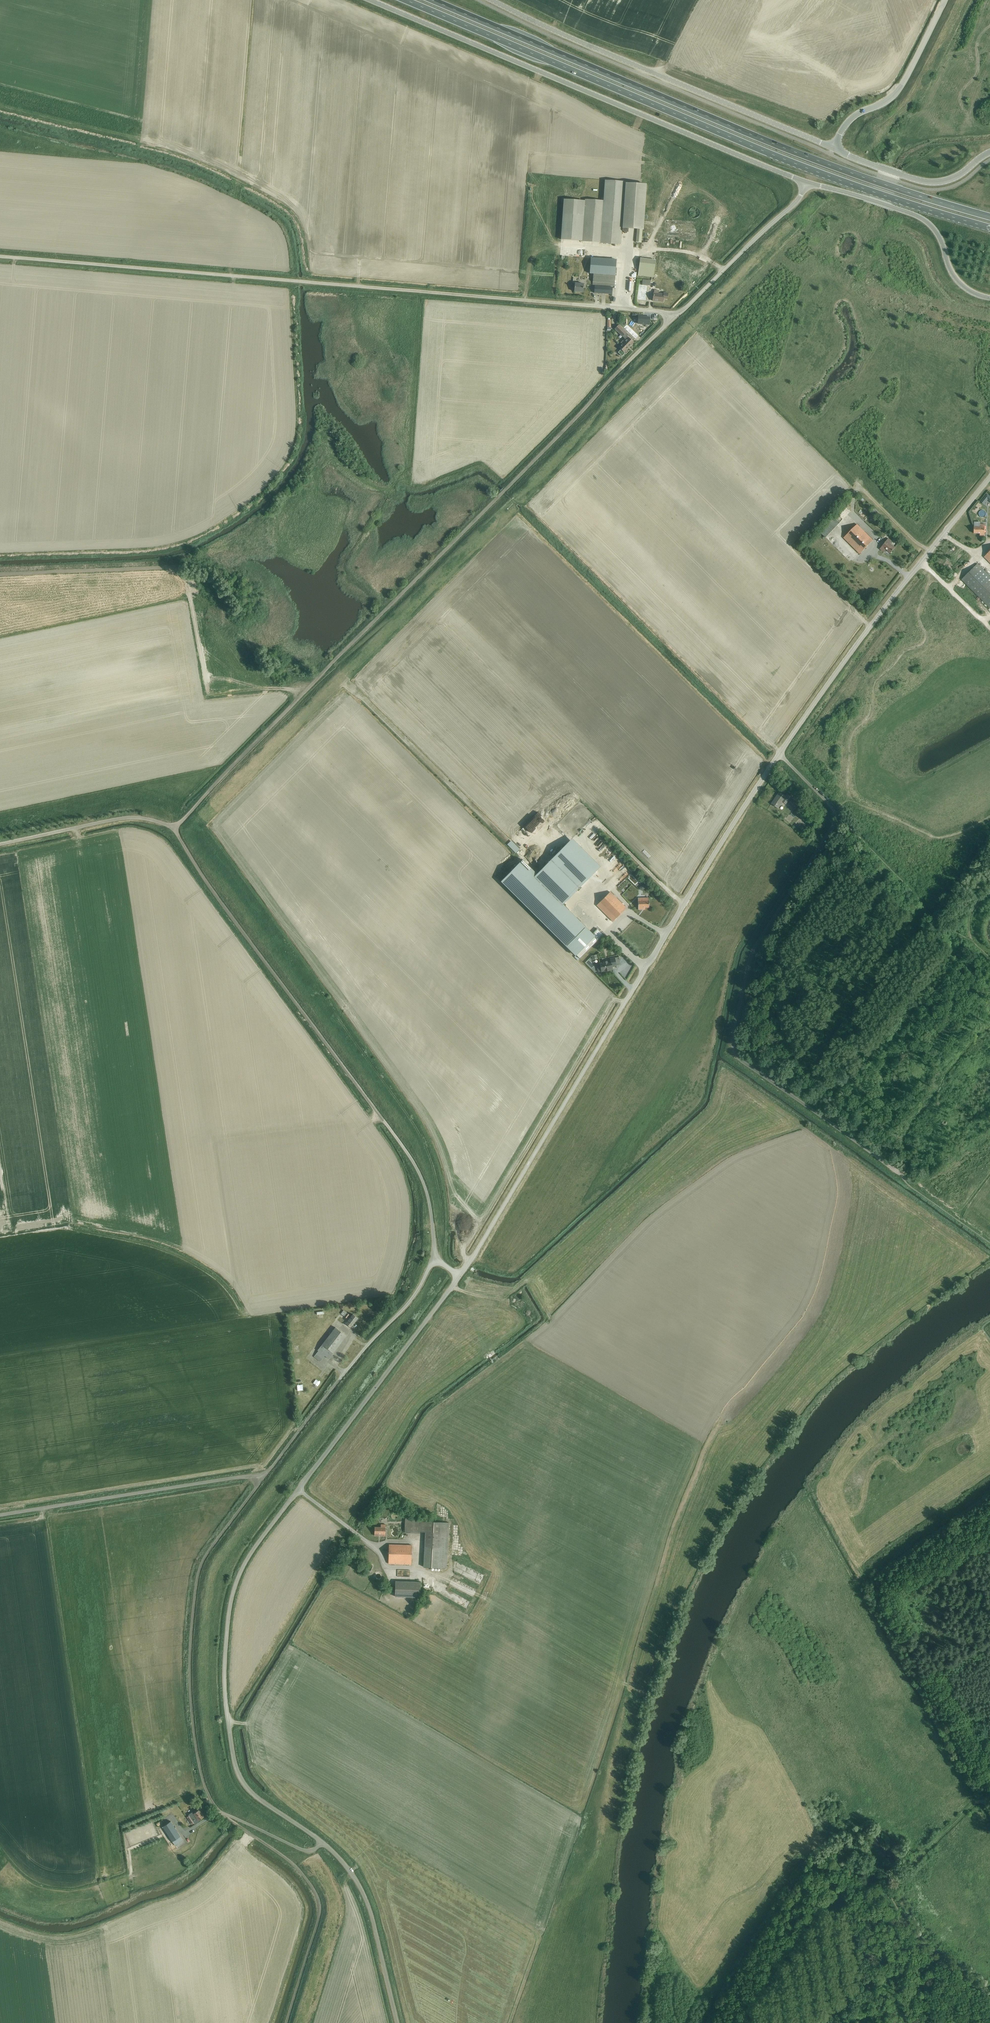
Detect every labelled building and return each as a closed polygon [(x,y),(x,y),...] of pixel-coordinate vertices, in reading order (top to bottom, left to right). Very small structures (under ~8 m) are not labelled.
[(586,200),(584,216),(583,241),(620,244),(625,183),(605,182),(604,202),(586,200)] [(625,183),(621,227),(637,228),(642,229),(645,184),(625,183)] [(564,200),(562,239),(582,240),(585,201),(564,200)] [(590,273),(590,274),(593,274),(592,285),(614,286),(616,260),(591,258),(590,273)] [(653,277),(656,260),(640,258),(638,276),(653,277)] [(649,292),(650,281),(643,280),(642,285),(647,286),(647,292),(649,292)] [(574,292),(583,292),(584,284),(575,283),(574,292)] [(667,299),(668,293),(664,293),(664,294),(658,294),(659,291),(654,290),(654,293),(653,301),(663,302),(663,299),(667,299)] [(638,316),(638,324),(649,325),(650,317),(638,316)] [(621,350),(618,353),(622,356),(625,353),(624,352),(634,343),(627,336),(629,335),(626,333),(623,337),(625,339),(621,343),(622,344),(619,348),(621,350)] [(871,511),(864,516),(866,519),(873,514),(871,511)] [(834,517),(821,532),(826,537),(840,522),(834,517)] [(844,538),(860,554),(873,540),(865,532),(857,524),(844,538)] [(979,537),(985,537),(986,524),(981,524),(980,527),(974,526),(973,533),(980,534),(979,537)] [(886,549),(891,552),(895,548),(890,544),(892,542),(889,539),(881,549),(884,551),(886,549)] [(989,607),(989,576),(977,564),(962,580),(989,607)] [(787,793),(786,796),(779,791),(771,804),(777,808),(782,801),(786,804),(791,796),(787,793)] [(789,804),(794,810),(797,807),(792,801),(789,804)] [(517,852),(521,848),(512,839),(508,843),(517,852)] [(602,839),(597,844),(602,848),(606,844),(602,839)] [(597,870),(568,842),(534,877),(530,874),(533,871),(522,860),(501,881),(580,959),(603,935),(597,929),(592,935),(562,905),(597,870)] [(597,905),(613,921),(626,908),(610,892),(597,905)] [(638,898),(638,910),(643,909),(643,907),(649,907),(649,898),(638,898)] [(578,904),(573,909),(588,925),(594,920),(578,904)] [(607,961),(604,962),(604,963),(600,964),(601,971),(606,970),(606,971),(609,971),(608,970),(613,969),(612,966),(616,966),(615,958),(610,959),(611,961),(607,962),(607,961)] [(343,1310),(341,1313),(346,1317),(345,1318),(348,1320),(346,1323),(350,1327),(353,1324),(358,1318),(353,1314),(350,1318),(348,1317),(350,1315),(343,1310)] [(329,1359),(347,1336),(335,1327),(318,1350),(329,1359)] [(315,1377),(312,1381),(318,1386),(322,1381),(315,1377)] [(419,1532),(419,1531),(425,1531),(423,1567),(446,1568),(448,1522),(420,1521),(420,1516),(404,1516),(404,1531),(419,1532)] [(381,1524),(380,1526),(380,1527),(374,1527),(374,1534),(385,1534),(385,1524),(381,1524)] [(389,1564),(411,1565),(411,1545),(389,1545),(389,1564)] [(420,1597),(421,1582),(395,1582),(395,1597),(415,1597),(415,1600),(419,1600),(419,1597),(420,1597)] [(204,1817),(199,1809),(194,1812),(193,1811),(188,1814),(189,1815),(187,1816),(192,1824),(194,1823),(204,1817)] [(183,1839),(171,1821),(163,1826),(175,1845),(183,1839)]
